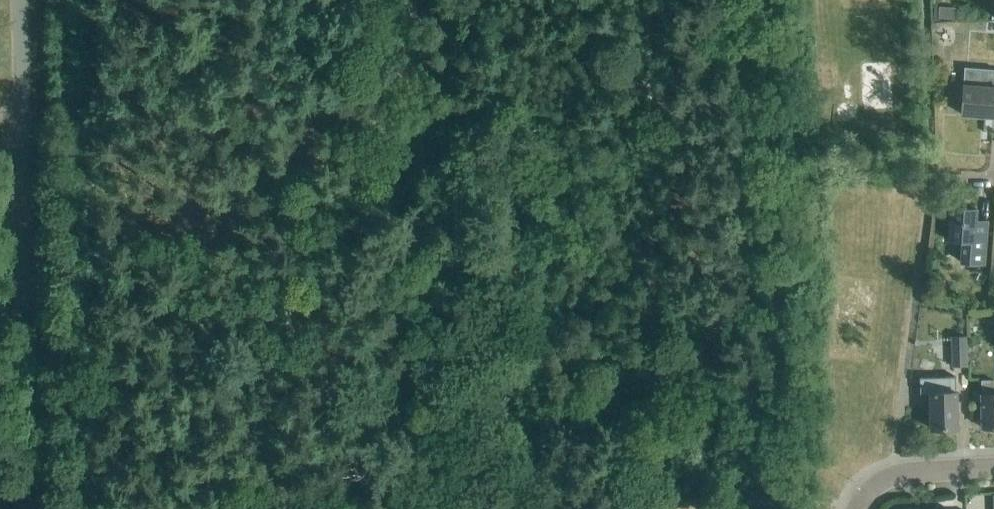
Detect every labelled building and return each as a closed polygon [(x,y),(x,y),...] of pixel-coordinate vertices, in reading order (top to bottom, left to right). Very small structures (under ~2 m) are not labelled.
[(986,71),(985,87),(963,85),(961,115),(993,117),(993,71),(986,71)] [(986,265),(989,221),(975,220),(976,209),(950,208),(947,239),(961,240),(960,264),(986,265)] [(952,367),(967,367),(966,337),(951,337),(952,367)] [(955,377),(919,378),(920,394),(930,394),(931,428),(931,429),(932,429),(932,428),(956,428),(956,429),(957,429),(957,428),(956,392),(955,377)] [(993,380),(980,380),(981,395),(980,395),(981,428),(993,428),(993,395),(993,380)]
